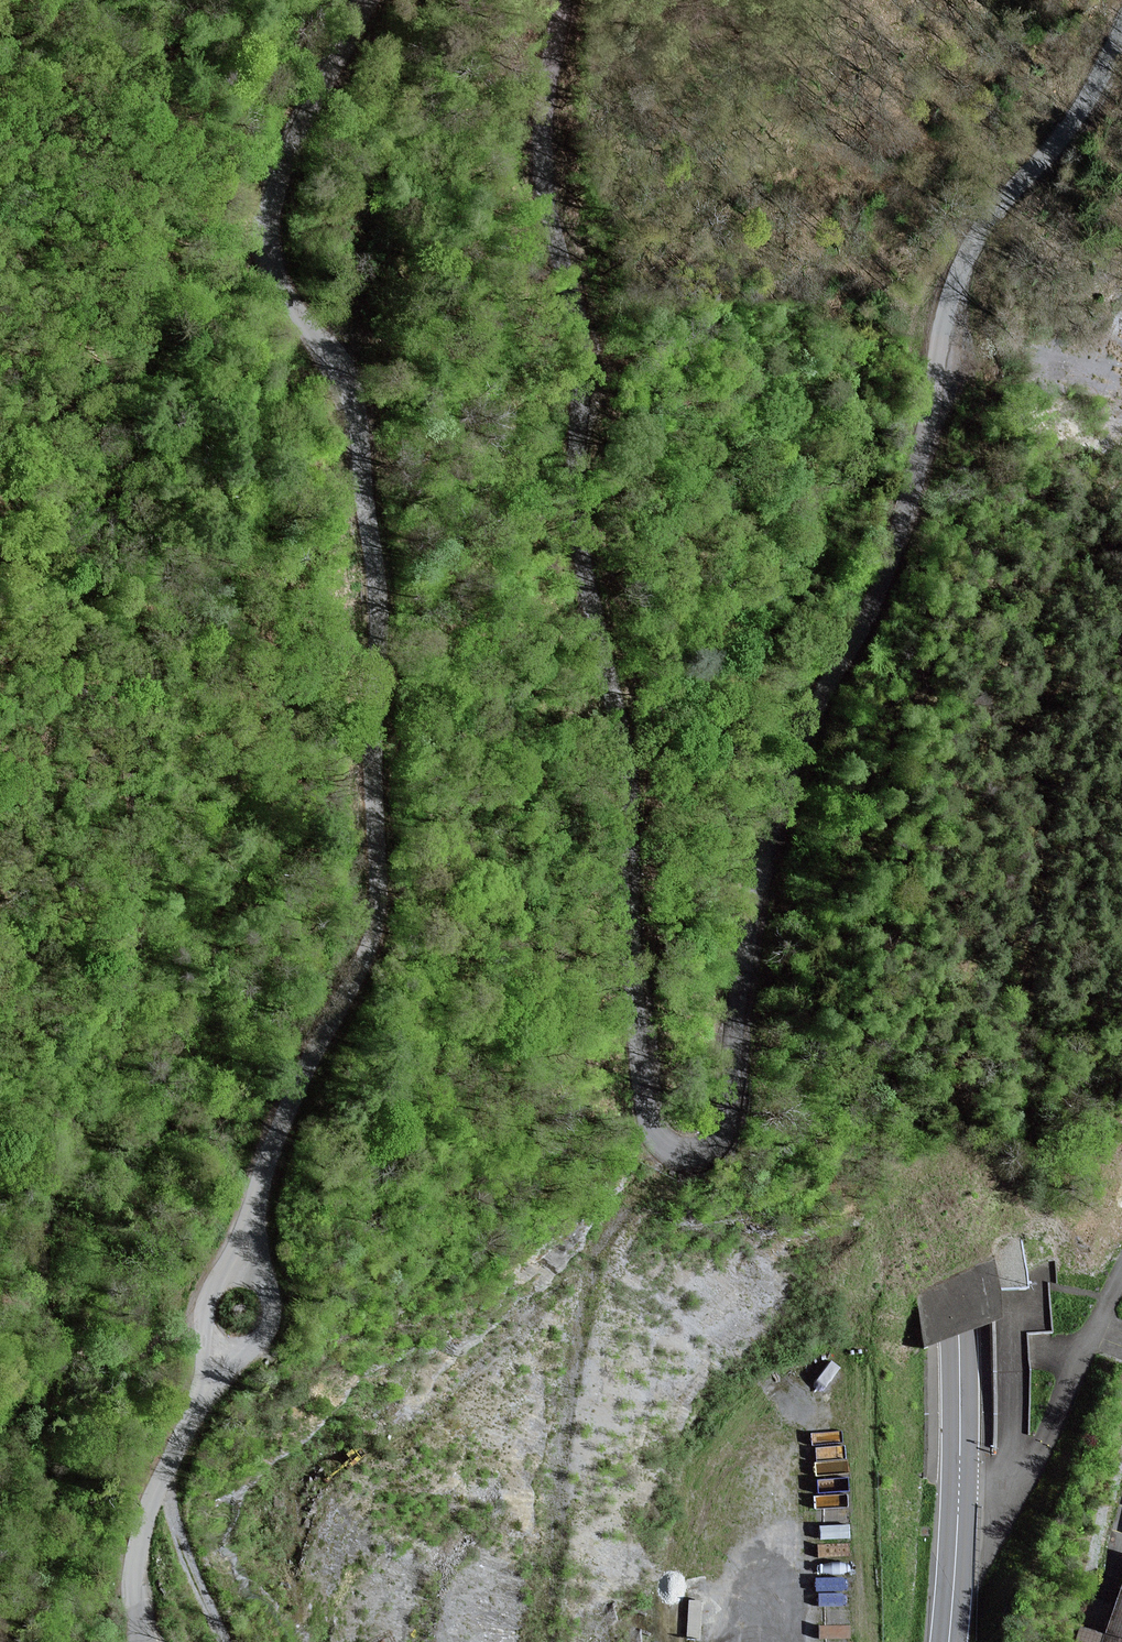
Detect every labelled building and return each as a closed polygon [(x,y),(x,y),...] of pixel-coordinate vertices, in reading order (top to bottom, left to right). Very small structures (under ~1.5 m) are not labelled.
[(1105,1641),(1121,1641),(1121,1590),(1105,1641)]
